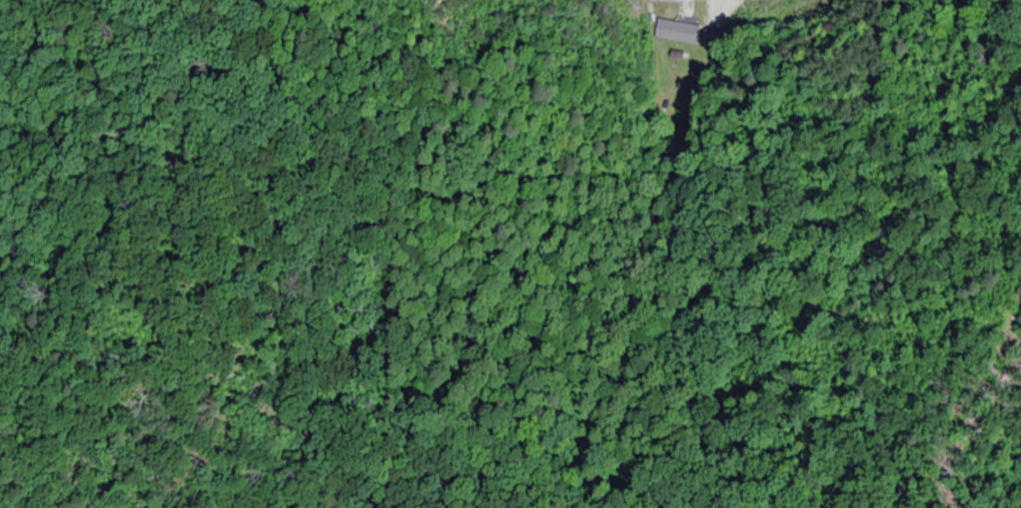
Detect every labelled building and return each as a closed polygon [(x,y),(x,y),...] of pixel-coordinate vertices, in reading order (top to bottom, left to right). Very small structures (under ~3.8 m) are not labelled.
[(656,39),(699,45),(702,26),(659,20),(656,39)]
